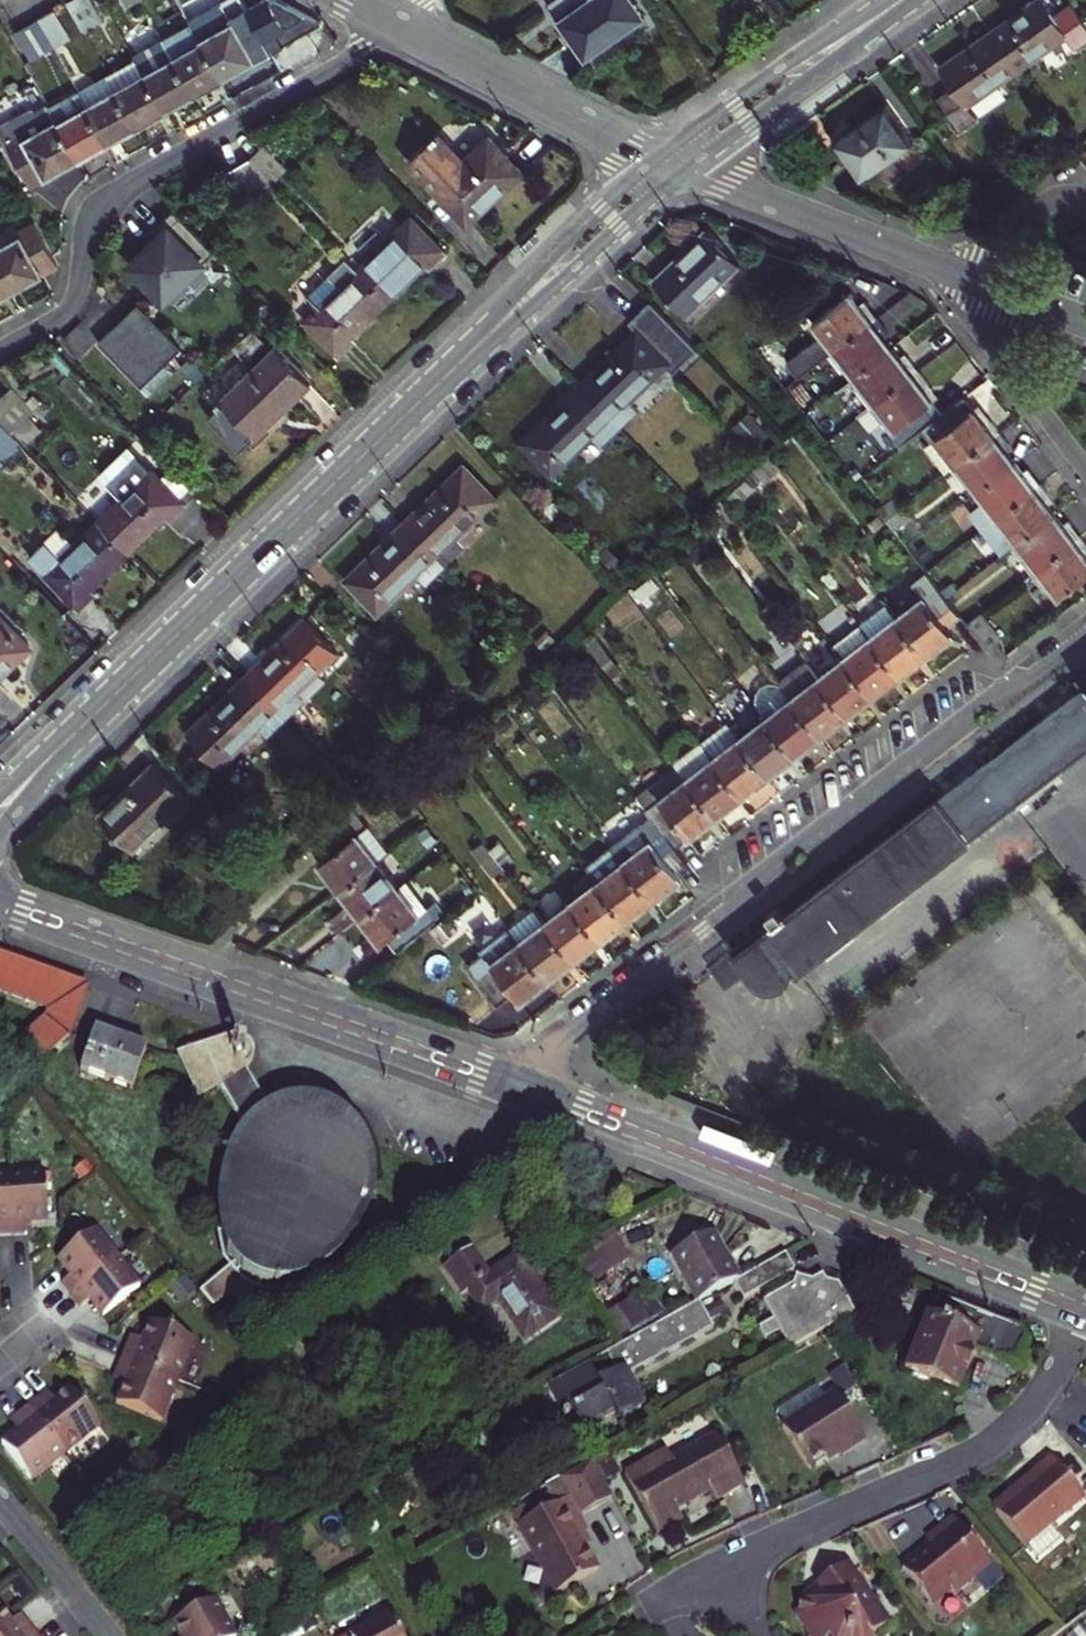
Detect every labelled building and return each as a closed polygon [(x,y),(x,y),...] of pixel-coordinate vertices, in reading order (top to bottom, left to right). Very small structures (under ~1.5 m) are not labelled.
[(67,2),(83,31),(102,21),(91,0),(71,0),(67,2)] [(242,0),(228,0),(191,20),(192,22),(224,79),(256,62),(263,57),(271,53),(247,9),(242,0)] [(247,9),(271,53),(288,44),(280,29),(305,15),(278,0),(264,0),(247,9)] [(643,18),(631,0),(588,0),(558,21),(571,41),(584,59),(624,31),(643,18)] [(991,33),(1018,71),(1068,36),(1075,47),(1085,40),(1085,27),(1078,17),(1071,5),(1055,16),(1044,0),(1038,0),(1017,15),(991,33)] [(54,10),(39,18),(55,47),(69,39),(54,10)] [(39,18),(15,31),(32,60),(55,47),(39,18)] [(168,48),(174,59),(194,95),(209,87),(224,79),(192,22),(163,38),(168,48)] [(968,106),(1018,71),(991,33),(966,50),(940,68),(954,87),(938,98),(960,128),(976,117),(968,106)] [(168,48),(139,64),(146,75),(174,59),(168,48)] [(137,59),(108,76),(137,128),(151,120),(166,111),(146,75),(139,64),(137,59)] [(174,59),(146,75),(166,111),(180,103),(194,95),(174,59)] [(108,76),(79,92),(108,144),(122,136),(137,128),(108,76)] [(78,91),(49,107),(79,160),(93,152),(108,144),(79,92),(78,91)] [(861,178),(912,142),(887,106),(861,124),(836,141),(844,152),(838,157),(843,164),(849,160),(861,178)] [(49,107),(36,115),(32,109),(0,126),(0,131),(31,186),(55,173),(79,160),(49,107)] [(408,161),(467,222),(493,196),(520,171),(488,137),(457,167),(435,143),(440,138),(435,134),(408,161)] [(251,159),(276,184),(289,169),(266,145),(251,159)] [(244,201),(276,184),(251,159),(228,172),(244,201)] [(154,237),(157,240),(153,244),(148,249),(130,266),(165,302),(217,253),(175,210),(151,233),(154,237)] [(358,269),(389,301),(430,260),(434,264),(440,258),(446,253),(412,217),(358,269)] [(0,248),(0,271),(12,293),(28,283),(44,274),(59,266),(54,256),(35,222),(18,232),(21,236),(0,248)] [(0,232),(0,248),(21,236),(18,232),(15,224),(0,232)] [(681,257),(654,283),(686,316),(739,265),(707,231),(681,257)] [(368,321),(389,301),(358,269),(347,257),(306,297),(318,308),(305,321),(339,356),(351,345),(347,341),(368,321)] [(12,293),(0,271),(0,299),(12,293)] [(850,294),(814,322),(822,333),(787,361),(799,377),(830,353),(877,317),(871,309),(865,301),(859,305),(850,294)] [(609,358),(580,386),(620,427),(637,410),(629,403),(666,368),(673,375),(698,351),(651,302),(629,323),(636,331),(609,358)] [(183,349),(139,304),(99,343),(132,377),(133,376),(143,386),(154,376),(155,377),(183,349)] [(883,324),(877,317),(830,353),(842,369),(847,365),(855,376),(892,348),(883,337),(889,333),(883,324)] [(264,428),(311,383),(275,344),(211,405),(216,409),(200,424),(230,455),(245,440),(248,443),(264,428)] [(900,359),(892,348),(855,376),(864,387),(859,391),(870,406),(918,370),(912,363),(906,355),(900,359)] [(924,378),(918,370),(870,406),(882,422),(888,418),(896,429),(891,432),(901,446),(922,429),(943,413),(933,401),(932,402),(924,391),(930,386),(924,378)] [(803,384),(794,391),(804,404),(814,397),(803,384)] [(0,397),(0,421),(12,433),(23,421),(30,415),(35,410),(12,386),(0,397)] [(551,414),(521,442),(554,476),(595,436),(603,444),(620,427),(580,386),(551,414)] [(930,386),(924,391),(932,402),(933,401),(938,397),(930,386)] [(973,410),(964,398),(943,413),(922,429),(932,442),(925,448),(945,474),(952,468),(1000,432),(994,424),(988,416),(981,420),(973,410)] [(979,405),(973,410),(981,420),(988,416),(979,405)] [(46,432),(30,415),(23,421),(12,433),(24,445),(28,450),(46,432)] [(768,435),(749,415),(735,428),(754,449),(768,435)] [(8,461),(24,445),(12,433),(0,421),(0,453),(8,461)] [(1006,439),(1000,432),(952,468),(964,484),(969,481),(977,491),(1014,463),(1006,452),(1012,447),(1006,439)] [(97,522),(128,553),(170,512),(173,516),(179,510),(185,505),(177,496),(154,472),(137,455),(130,461),(123,454),(106,471),(113,478),(107,483),(121,499),(97,522)] [(779,466),(769,456),(754,470),(765,481),(779,466)] [(165,461),(154,472),(177,496),(188,485),(165,461)] [(1022,474),(1014,463),(977,491),(985,502),(970,513),(982,529),(1040,485),(1034,477),(1028,469),(1022,474)] [(435,494),(405,523),(445,565),(463,547),(456,540),(497,500),(465,466),(435,494)] [(754,488),(745,478),(729,494),(738,504),(754,488)] [(1046,493),(1040,485),(982,529),(1003,555),(1018,544),(1054,516),(1046,505),(1052,500),(1046,493)] [(896,495),(878,509),(886,519),(903,505),(896,495)] [(911,515),(903,505),(886,519),(894,529),(911,515)] [(1062,526),(1054,516),(1018,544),(1026,554),(1021,558),(1033,574),(1081,537),(1074,529),(1068,521),(1062,526)] [(885,525),(879,517),(868,525),(874,533),(885,525)] [(86,594),(128,553),(97,522),(73,545),(59,558),(44,542),(28,558),(77,609),(83,603),(89,598),(86,594)] [(445,565),(405,523),(376,552),(346,581),(378,614),(419,575),(427,582),(445,565)] [(58,529),(44,542),(59,558),(73,545),(58,529)] [(1081,537),(1033,574),(1046,590),(1051,586),(1060,598),(1085,578),(1085,544),(1081,537)] [(926,572),(914,581),(924,594),(897,615),(927,655),(941,645),(954,634),(947,626),(960,616),(947,598),(926,572)] [(661,588),(652,577),(633,591),(641,603),(661,588)] [(888,604),(862,624),(900,675),(914,665),(927,655),(897,615),(888,604)] [(35,641),(3,608),(0,611),(0,675),(5,670),(35,641)] [(982,613),(967,624),(980,642),(986,650),(1001,638),(982,613)] [(276,648),(247,677),(286,718),(304,701),(297,693),(338,653),(306,619),(276,648)] [(862,624),(835,644),(844,656),(874,696),(887,685),(900,675),(862,624)] [(794,625),(784,632),(798,650),(808,642),(794,625)] [(546,631),(534,643),(543,653),(556,641),(546,631)] [(844,656),(818,676),(848,715),(861,705),(874,696),(844,656)] [(780,682),(783,686),(821,736),(834,726),(848,715),(818,676),(807,662),(780,682)] [(1085,698),(1085,675),(1075,683),(1079,688),(1085,696),(1085,698)] [(268,736),(286,718),(247,677),(217,706),(187,734),(219,767),(261,728),(268,736)] [(758,693),(756,705),(765,717),(795,756),(808,746),(821,736),(783,686),(777,685),(772,684),(769,685),(764,687),(760,690),(758,693)] [(738,959),(1085,696),(1079,688),(758,933),(708,970),(711,974),(723,990),(747,972),(738,959)] [(1085,696),(738,959),(747,972),(753,979),(756,982),(760,986),(765,988),(771,988),(776,987),(781,986),(784,983),(788,979),(790,973),(791,967),(793,966),(797,972),(1016,804),(1085,751),(1085,698),(1085,696)] [(765,717),(739,737),(768,776),(782,766),(795,756),(765,717)] [(729,724),(703,744),(742,796),(755,786),(768,776),(739,737),(729,724)] [(703,744),(677,765),(679,768),(690,782),(716,816),(729,806),(742,796),(703,744)] [(121,862),(188,798),(155,764),(122,796),(88,828),(121,862)] [(679,768),(640,799),(649,812),(663,802),(690,782),(679,768)] [(663,802),(649,812),(663,831),(676,847),(689,837),(702,827),(716,816),(690,782),(663,802)] [(352,805),(312,844),(324,859),(321,861),(331,875),(342,890),(380,859),(390,851),(369,824),(367,826),(352,805)] [(438,841),(427,827),(418,834),(429,848),(438,841)] [(653,838),(626,860),(655,898),(669,888),(683,877),(677,870),(687,862),(676,847),(663,831),(653,838)] [(485,840),(474,848),(494,874),(505,865),(492,848),(485,840)] [(614,844),(588,865),(599,880),(629,919),(642,909),(655,898),(626,860),(614,844)] [(380,859),(342,890),(352,903),(362,916),(401,885),(380,859)] [(401,885),(362,916),(373,929),(383,943),(390,938),(400,950),(439,919),(407,880),(401,885)] [(599,880),(573,900),(603,938),(616,928),(629,919),(599,880)] [(573,900),(547,920),(577,959),(590,948),(603,938),(573,900)] [(537,906),(510,927),(550,979),(563,969),(577,959),(547,920),(537,906)] [(457,931),(446,918),(429,932),(440,945),(457,931)] [(485,951),(468,963),(499,1003),(516,991),(522,1000),(536,989),(550,979),(510,927),(483,948),(485,951)] [(51,1010),(47,1021),(8,1053),(26,1075),(60,1046),(80,985),(14,961),(0,956),(0,992),(51,1010)] [(80,985),(60,1046),(69,1038),(87,987),(80,985)] [(124,1041),(94,1030),(81,1071),(133,1089),(146,1049),(124,1041)] [(235,1263),(201,1292),(213,1307),(229,1292),(238,1298),(248,1304),(257,1308),(270,1310),(280,1309),(274,1287),(283,1287),(293,1285),(303,1282),(314,1276),(323,1270),(332,1263),(327,1258),(334,1250),(347,1234),(356,1217),(360,1207),(364,1209),(364,1210),(366,1212),(374,1191),(371,1190),(371,1192),(366,1191),(367,1182),(367,1170),(365,1156),(361,1146),(353,1134),(345,1125),(342,1122),(338,1119),(335,1117),(330,1114),(310,1107),(306,1107),(302,1107),(292,1108),(284,1109),(271,1112),(257,1120),(232,1077),(245,1069),(247,1068),(245,1066),(249,1063),(253,1059),(255,1053),(253,1047),(250,1042),(246,1039),(241,1036),(237,1037),(234,1038),(233,1037),(205,1046),(178,1056),(198,1098),(219,1085),(247,1132),(238,1145),(234,1144),(235,1141),(232,1141),(224,1161),(227,1162),(228,1160),(232,1162),(228,1179),(226,1193),(226,1208),(227,1222),(219,1224),(221,1235),(225,1248),(230,1258),(235,1263)] [(245,1069),(232,1077),(257,1120),(271,1112),(245,1069)] [(46,1199),(44,1172),(9,1175),(12,1235),(28,1234),(27,1223),(33,1222),(48,1221),(46,1199)] [(9,1175),(0,1175),(0,1236),(12,1235),(9,1175)] [(614,1229),(563,1258),(614,1349),(665,1321),(614,1229)] [(71,1295),(118,1258),(96,1230),(58,1260),(71,1276),(62,1284),(66,1290),(71,1295)] [(686,1279),(699,1302),(734,1282),(738,1280),(712,1234),(673,1256),(686,1279)] [(738,1280),(734,1282),(742,1297),(793,1268),(785,1254),(738,1280)] [(531,1292),(510,1261),(480,1282),(462,1256),(436,1274),(453,1300),(461,1296),(473,1314),(487,1305),(516,1347),(552,1323),(531,1292)] [(102,1316),(141,1286),(118,1258),(71,1295),(75,1302),(80,1308),(89,1300),(102,1316)] [(823,1331),(855,1313),(847,1299),(839,1284),(826,1281),(823,1274),(813,1281),(797,1276),(794,1284),(763,1301),(773,1320),(759,1328),(765,1339),(780,1331),(790,1349),(823,1331)] [(1016,1365),(1025,1340),(1021,1328),(947,1299),(939,1319),(926,1314),(904,1371),(958,1392),(962,1381),(966,1371),(967,1371),(973,1358),(971,1357),(975,1349),(1016,1365)] [(582,1367),(547,1386),(564,1416),(573,1412),(583,1429),(614,1412),(618,1419),(645,1404),(629,1375),(713,1328),(699,1302),(679,1313),(665,1321),(614,1349),(582,1367)] [(122,1358),(178,1381),(194,1340),(149,1322),(142,1340),(138,1349),(127,1344),(124,1351),(122,1358)] [(131,1336),(127,1344),(138,1349),(142,1340),(131,1336)] [(116,1403),(161,1421),(178,1381),(122,1358),(119,1365),(116,1372),(127,1376),(124,1385),(116,1403)] [(124,1385),(127,1376),(116,1372),(113,1381),(124,1385)] [(34,1402),(28,1407),(66,1454),(100,1427),(70,1389),(55,1400),(47,1407),(40,1397),(34,1402)] [(55,1400),(47,1391),(40,1397),(47,1407),(55,1400)] [(865,1439),(836,1393),(782,1427),(807,1467),(821,1458),(835,1449),(839,1455),(865,1439)] [(1,1443),(31,1481),(66,1454),(28,1407),(22,1411),(17,1416),(24,1425),(17,1431),(1,1443)] [(24,1425),(17,1416),(9,1421),(17,1431),(24,1425)] [(730,1493),(744,1486),(717,1436),(672,1461),(666,1452),(625,1475),(658,1534),(682,1520),(677,1511),(711,1492),(716,1501),(730,1493)] [(1008,1501),(996,1511),(1026,1546),(1028,1544),(1038,1557),(1062,1537),(1052,1525),(1084,1498),(1052,1458),(1016,1487),(1020,1491),(1008,1501)] [(579,1537),(587,1533),(578,1517),(612,1498),(591,1460),(557,1479),(568,1499),(518,1527),(555,1594),(598,1571),(588,1554),(585,1548),(579,1537)] [(965,1531),(955,1519),(940,1530),(926,1541),(935,1553),(906,1574),(936,1614),(994,1571),(965,1531)] [(593,1544),(587,1533),(579,1537),(585,1548),(593,1544)] [(852,1566),(837,1576),(822,1587),(829,1596),(820,1602),(815,1618),(828,1635),(888,1635),(897,1629),(852,1566)] [(237,1635),(217,1600),(174,1623),(181,1635),(235,1635),(237,1635)] [(36,1633),(31,1627),(27,1621),(17,1629),(12,1621),(0,1607),(0,1635),(32,1635),(36,1633)] [(388,1613),(348,1635),(401,1635),(388,1613)] [(12,1621),(17,1629),(27,1621),(21,1614),(12,1621)]
